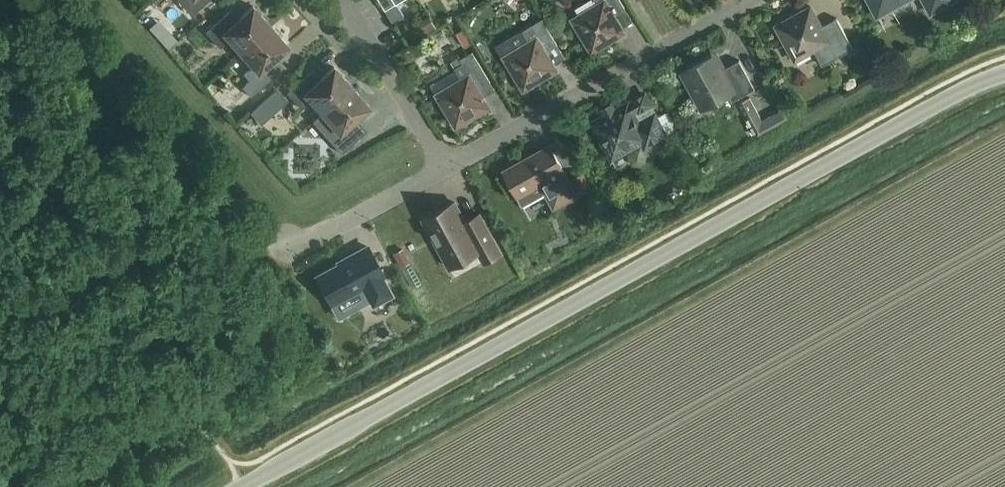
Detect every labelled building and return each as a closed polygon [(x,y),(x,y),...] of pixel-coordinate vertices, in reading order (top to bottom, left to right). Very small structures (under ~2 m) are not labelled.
[(191,14),(207,0),(178,0),(191,14)] [(400,0),(380,0),(392,21),(404,14),(396,2),(400,0)] [(622,27),(633,21),(620,0),(594,0),(596,3),(571,18),(591,53),(626,32),(622,27)] [(874,10),(888,2),(891,8),(905,0),(869,0),(874,10)] [(931,12),(952,0),(924,0),(931,12)] [(241,52),(270,25),(253,5),(236,20),(228,11),(206,31),(220,47),(229,39),(241,52)] [(821,25),(810,5),(775,25),(795,60),(814,49),(822,64),(853,47),(837,17),(821,25)] [(503,56),(523,90),(558,70),(546,51),(557,44),(542,18),(522,30),(529,40),(503,56)] [(270,25),(241,52),(252,65),(243,72),(249,79),(242,86),(251,96),(280,69),(272,60),(288,45),(270,25)] [(464,28),(457,33),(467,50),(475,45),(464,28)] [(435,93),(456,128),(490,107),(479,88),(490,81),(472,51),(460,58),(463,63),(455,67),(461,78),(435,93)] [(755,88),(739,59),(727,66),(719,51),(681,72),(699,105),(706,107),(735,90),(738,97),(755,88)] [(310,100),(322,113),(352,86),(334,66),(317,81),(309,72),(287,92),(301,108),(310,100)] [(369,106),(352,86),(322,113),(333,125),(324,133),(341,153),(364,133),(353,121),(369,106)] [(751,97),(742,102),(762,136),(792,118),(785,106),(764,119),(751,97)] [(650,148),(668,138),(655,113),(639,122),(628,101),(591,122),(612,158),(646,139),(650,148)] [(504,170),(519,196),(525,207),(547,195),(554,207),(576,195),(563,172),(564,171),(549,145),(504,170)] [(580,186),(588,199),(597,194),(590,181),(580,186)] [(501,252),(479,213),(465,221),(455,202),(423,219),(449,267),(478,251),(484,261),(501,252)] [(383,275),(368,248),(353,256),(352,254),(338,262),(338,263),(316,276),(332,304),(363,287),(373,304),(391,294),(382,276),(383,275)] [(382,310),(389,320),(403,312),(397,302),(382,310)]
